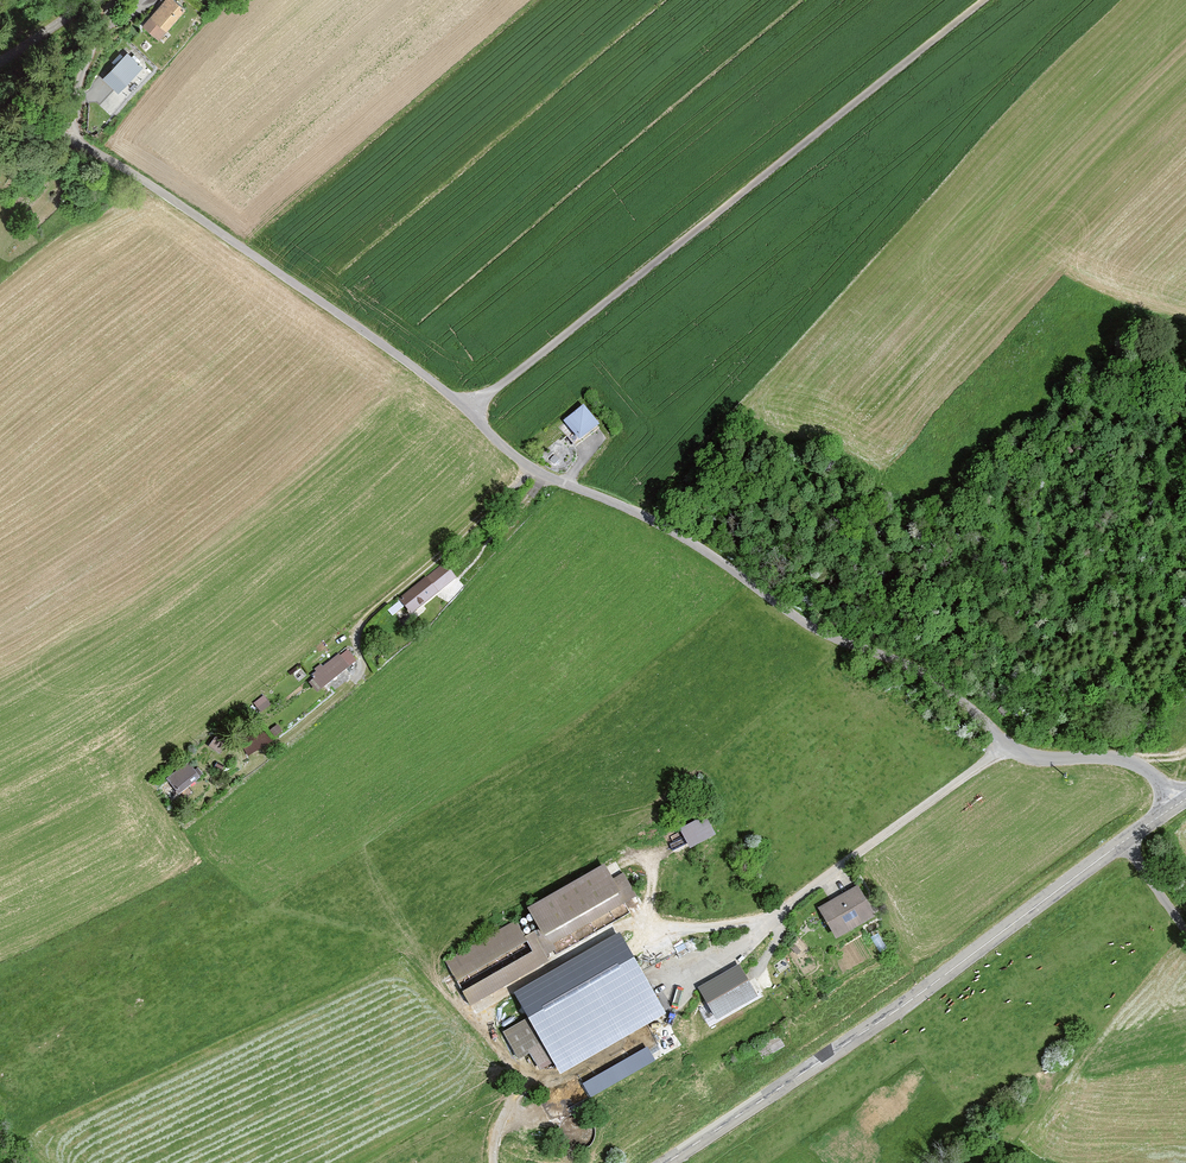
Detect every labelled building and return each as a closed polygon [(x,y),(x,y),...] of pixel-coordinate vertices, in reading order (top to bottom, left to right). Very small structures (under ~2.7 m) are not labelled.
[(174,0),(166,0),(143,27),(156,37),(163,29),(166,31),(185,9),(174,0)] [(124,80),(137,64),(125,54),(106,76),(113,82),(119,76),(124,80)] [(596,425),(583,408),(567,421),(580,438),(596,425)] [(454,578),(444,564),(418,585),(388,610),(393,616),(406,605),(413,614),(413,613),(410,609),(417,603),(419,606),(436,592),(435,591),(442,584),(444,586),(454,578)] [(324,686),(355,661),(347,651),(339,657),(338,656),(323,669),(320,666),(316,670),(318,673),(315,675),(324,686)] [(270,705),(263,696),(254,703),(261,712),(270,705)] [(281,732),(276,726),(270,731),(275,736),(281,732)] [(267,732),(259,737),(263,744),(271,739),(267,732)] [(226,745),(216,738),(210,747),(220,754),(221,753),(219,752),(225,745),(226,746),(226,745)] [(224,766),(217,762),(214,767),(221,771),(224,766)] [(200,778),(188,763),(168,779),(179,793),(196,780),(200,778)] [(614,881),(606,867),(528,911),(540,932),(534,935),(548,959),(593,932),(596,937),(620,924),(617,920),(642,906),(625,875),(614,881)] [(860,888),(820,910),(840,943),(879,920),(860,888)] [(516,922),(446,962),(459,984),(528,945),(526,940),(516,922)] [(550,964),(534,935),(526,940),(534,955),(464,994),(472,1008),(550,964)] [(530,1018),(504,1033),(521,1062),(532,1056),(542,1073),(558,1063),(563,1071),(665,1012),(620,935),(517,996),(530,1018)] [(740,968),(701,991),(719,1021),(757,998),(740,968)]
